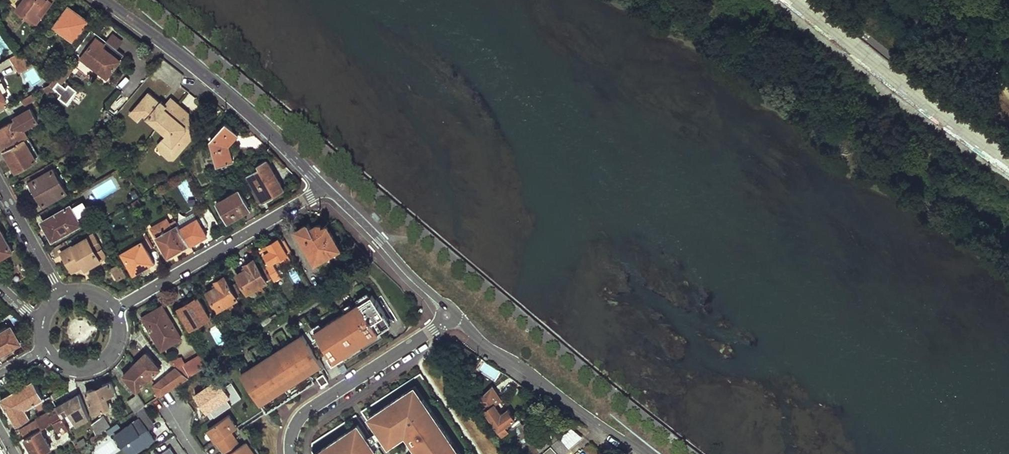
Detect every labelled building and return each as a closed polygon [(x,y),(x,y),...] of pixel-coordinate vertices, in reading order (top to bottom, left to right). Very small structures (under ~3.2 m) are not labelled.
[(11,2),(25,13),(29,9),(39,18),(51,2),(48,0),(13,0),(11,2)] [(70,5),(54,26),(74,40),(90,19),(70,5)] [(29,9),(25,13),(36,22),(39,18),(29,9)] [(97,36),(82,55),(108,75),(121,60),(103,46),(105,42),(97,36)] [(21,49),(9,56),(18,72),(32,64),(21,49)] [(58,71),(48,83),(56,88),(62,80),(65,77),(65,76),(58,71)] [(65,77),(62,80),(71,87),(79,77),(73,72),(67,79),(65,77)] [(149,92),(136,107),(145,114),(159,127),(179,103),(172,97),(166,104),(162,100),(160,102),(149,92)] [(31,93),(21,99),(24,105),(35,100),(31,93)] [(159,127),(167,133),(158,144),(161,152),(168,158),(174,158),(191,138),(188,112),(179,103),(159,127)] [(0,129),(0,142),(4,149),(23,139),(29,135),(25,127),(38,120),(31,107),(15,116),(17,119),(0,129)] [(136,107),(130,113),(139,121),(145,114),(136,107)] [(211,140),(212,167),(225,166),(223,147),(227,147),(239,134),(226,123),(217,133),(218,135),(217,140),(211,140)] [(23,139),(4,149),(16,170),(36,159),(23,139)] [(248,175),(263,202),(273,196),(271,191),(281,185),(266,159),(257,164),(259,168),(248,175)] [(53,170),(31,182),(44,204),(66,192),(53,170)] [(28,184),(40,206),(44,204),(31,182),(28,184)] [(281,185),(271,191),(273,196),(283,189),(281,185)] [(239,189),(216,203),(227,222),(250,209),(239,189)] [(61,223),(51,228),(56,238),(82,223),(72,203),(55,212),(61,223)] [(210,210),(204,213),(210,225),(217,221),(210,210)] [(43,220),(53,239),(56,238),(51,228),(61,223),(55,212),(43,220)] [(193,212),(179,221),(182,227),(196,218),(193,212)] [(371,217),(378,224),(381,221),(374,214),(371,217)] [(196,218),(182,227),(180,228),(189,243),(201,237),(207,234),(203,228),(207,225),(202,215),(196,218)] [(156,223),(155,231),(168,254),(176,249),(177,251),(189,243),(180,228),(175,219),(167,217),(156,223)] [(297,232),(316,265),(341,250),(329,228),(320,226),(316,227),(318,231),(315,233),(310,225),(297,232)] [(12,250),(0,228),(0,257),(12,250)] [(93,234),(62,252),(74,272),(83,266),(86,269),(101,260),(99,257),(105,253),(93,234)] [(143,241),(124,253),(134,269),(145,263),(147,267),(155,263),(143,241)] [(264,255),(270,265),(290,254),(283,242),(282,243),(281,241),(279,242),(278,241),(268,247),(270,251),(264,255)] [(246,269),(236,276),(247,294),(254,290),(258,296),(264,293),(260,286),(270,280),(263,268),(259,270),(253,259),(243,265),(246,269)] [(112,268),(118,278),(127,273),(121,263),(112,268)] [(333,274),(330,268),(321,274),(325,279),(333,274)] [(217,287),(206,293),(217,311),(224,308),(228,314),(234,310),(231,304),(241,297),(233,284),(229,287),(224,277),(214,282),(217,287)] [(390,326),(371,297),(314,333),(337,369),(382,340),(378,334),(390,326)] [(198,298),(177,310),(189,330),(209,318),(198,298)] [(142,319),(161,351),(181,339),(161,307),(142,319)] [(0,329),(0,353),(19,342),(8,324),(0,329)] [(321,367),(302,337),(240,377),(260,407),(321,367)] [(199,354),(177,368),(188,377),(206,365),(199,354)] [(147,355),(135,366),(149,380),(161,369),(147,355)] [(135,366),(123,377),(137,392),(149,380),(135,366)] [(177,368),(153,384),(160,395),(188,377),(177,368)] [(329,384),(325,377),(318,381),(323,389),(329,384)] [(3,398),(1,399),(6,409),(8,408),(17,423),(26,417),(23,413),(40,403),(43,408),(55,401),(52,397),(52,396),(46,399),(35,381),(3,398)] [(87,393),(95,413),(111,406),(109,401),(118,398),(111,382),(87,393)] [(387,444),(407,432),(415,444),(419,449),(416,451),(418,453),(460,453),(416,388),(370,419),(379,432),(387,444)] [(137,394),(127,401),(134,412),(144,405),(137,394)] [(81,397),(57,407),(63,416),(71,412),(77,426),(90,421),(81,397)] [(481,407),(502,438),(509,432),(507,429),(516,423),(508,410),(501,415),(491,401),(481,407)] [(57,407),(38,418),(39,419),(44,428),(54,422),(53,421),(63,416),(57,407)] [(92,424),(96,436),(111,426),(103,416),(92,424)] [(64,417),(55,423),(62,434),(71,430),(64,417)] [(208,431),(216,443),(217,443),(225,453),(255,453),(247,443),(241,447),(231,433),(237,428),(229,417),(208,431)] [(568,418),(544,437),(547,441),(542,445),(528,423),(522,427),(541,453),(560,437),(574,425),(568,418)] [(39,419),(21,430),(25,438),(40,430),(44,428),(39,419)] [(513,453),(540,453),(541,453),(522,427),(518,422),(516,423),(507,429),(509,432),(502,438),(513,453)] [(359,427),(319,453),(373,453),(376,452),(368,440),(359,427)] [(34,453),(41,453),(51,448),(40,430),(25,438),(34,453)] [(240,432),(247,443),(255,453),(259,453),(243,430),(240,432)] [(379,432),(368,440),(376,452),(387,444),(379,432)] [(573,452),(560,437),(541,453),(540,453),(570,453),(573,452)]
